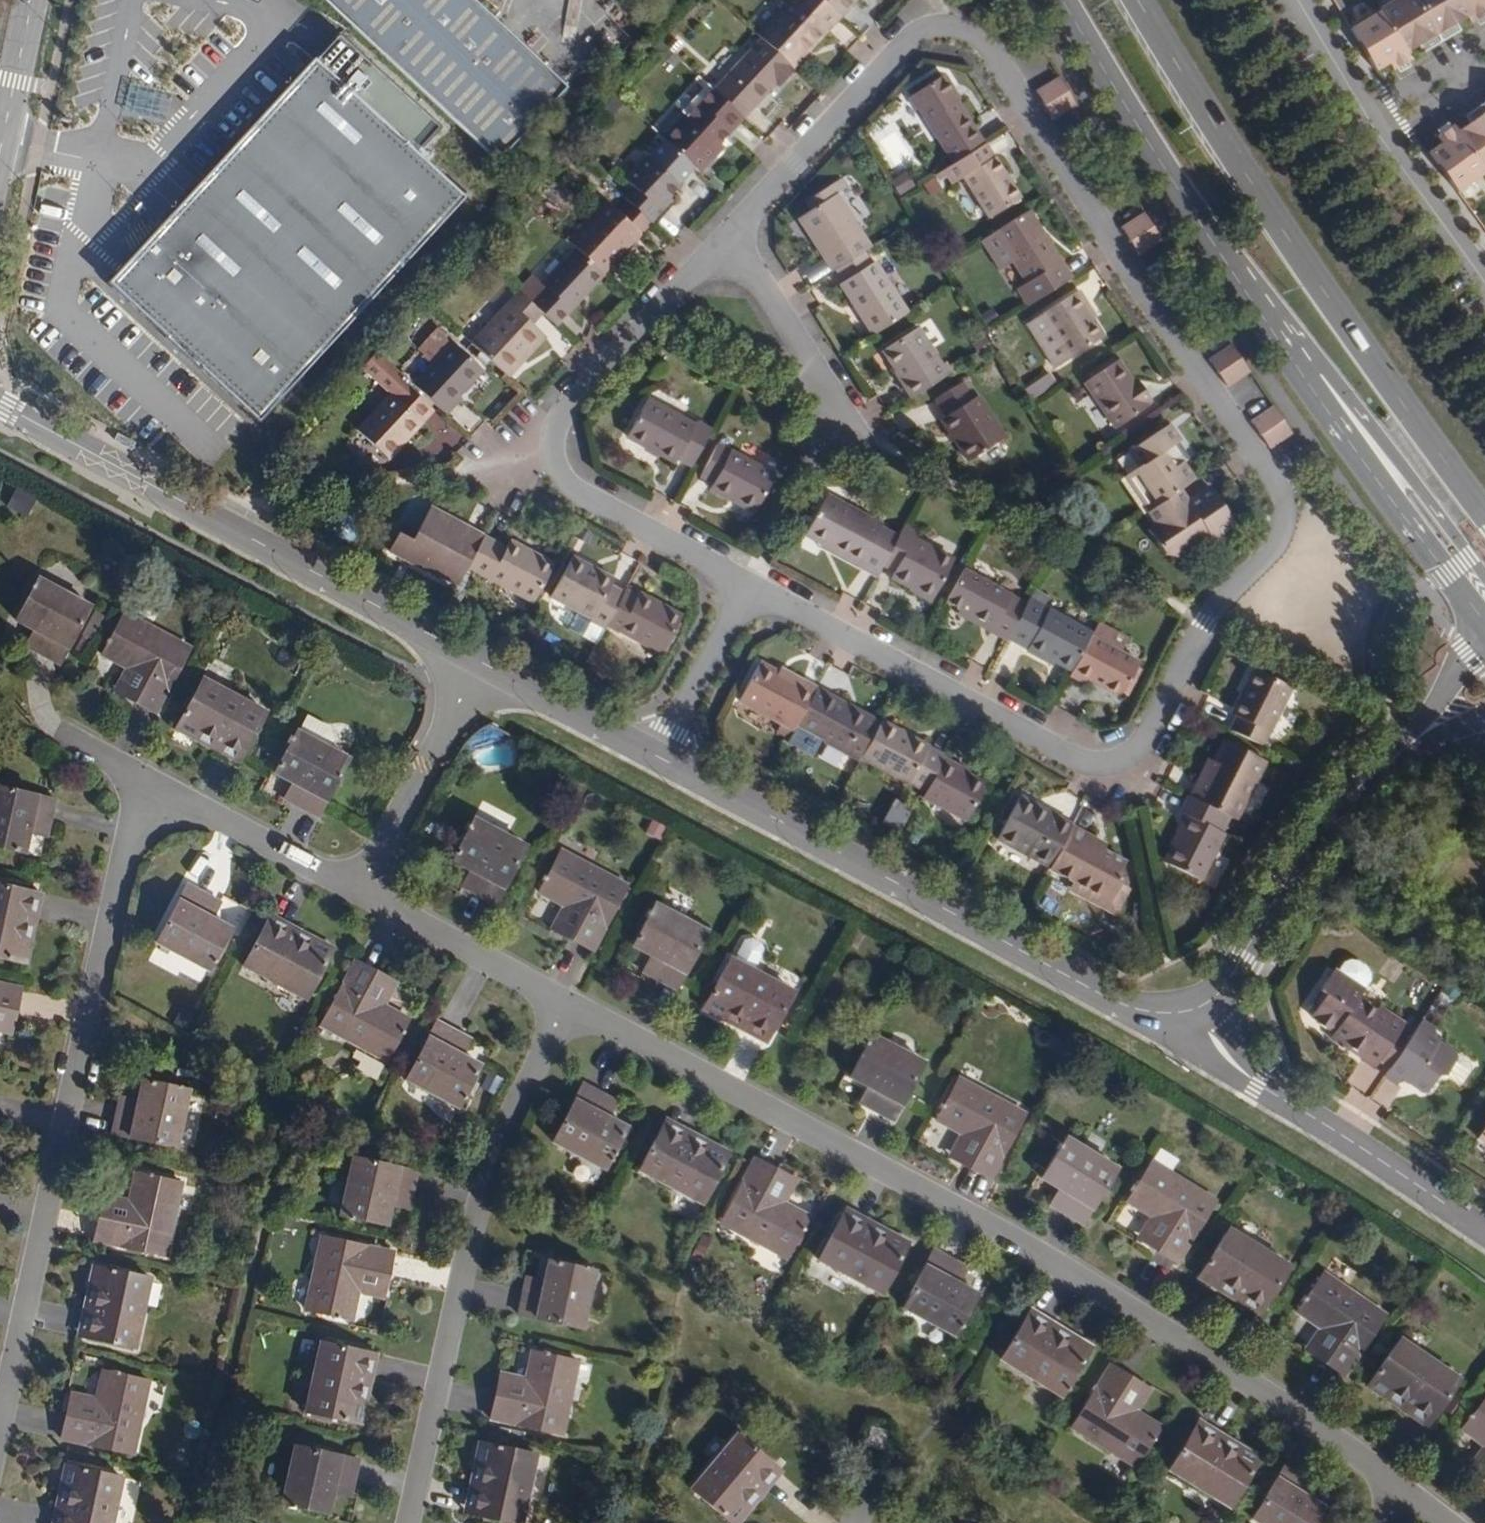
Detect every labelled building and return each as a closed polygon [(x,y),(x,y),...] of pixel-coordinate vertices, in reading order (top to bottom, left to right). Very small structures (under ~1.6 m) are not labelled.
[(556,81),(468,0),(320,0),(488,156),(556,81)] [(759,40),(786,65),(806,43),(809,48),(837,18),(818,0),(786,0),(754,36),(759,40)] [(837,18),(854,0),(818,0),(837,18)] [(1441,42),(1416,0),(1396,0),(1380,9),(1383,13),(1407,54),(1420,47),(1424,44),(1428,50),(1441,42)] [(1469,17),(1459,0),(1416,0),(1441,42),(1454,35),(1450,28),(1456,25),(1469,17)] [(1469,17),(1473,24),(1484,16),(1484,14),(1482,10),(1484,8),(1484,0),(1459,0),(1469,17)] [(1411,60),(1407,54),(1383,13),(1351,31),(1376,73),(1388,65),(1393,62),(1397,69),(1411,60)] [(1459,32),(1456,25),(1450,28),(1454,35),(1459,32)] [(786,65),(759,40),(712,93),(741,119),(755,104),(750,100),(769,81),(774,85),(778,88),(793,72),(790,69),(786,65)] [(786,65),(790,69),(809,48),(806,43),(786,65)] [(1424,44),(1420,47),(1423,53),(1428,50),(1424,44)] [(465,199),(315,61),(110,284),(166,336),(156,347),(173,362),(167,368),(179,379),(184,373),(192,379),(201,369),(259,422),(465,199)] [(1397,69),(1393,62),(1388,65),(1392,72),(1397,69)] [(953,165),(983,147),(957,104),(955,105),(950,98),(951,96),(941,79),(910,98),(953,165)] [(1035,93),(1044,107),(1067,93),(1059,79),(1035,93)] [(750,100),(755,104),(774,85),(769,81),(750,100)] [(741,119),(712,93),(706,87),(692,103),(696,106),(663,142),(698,174),(715,155),(710,152),(741,119)] [(1076,107),(1067,93),(1044,107),(1052,121),(1076,107)] [(1483,104),(1470,113),(1474,121),(1469,124),(1458,132),(1484,169),(1484,108),(1483,104)] [(1469,124),(1474,121),(1470,113),(1464,118),(1469,124)] [(1458,132),(1453,125),(1441,134),(1446,141),(1441,144),(1428,153),(1458,194),(1484,174),(1484,169),(1458,132)] [(896,173),(914,163),(895,130),(877,140),(896,173)] [(1436,137),(1441,144),(1446,141),(1441,134),(1436,137)] [(983,147),(953,165),(946,169),(950,175),(956,183),(964,178),(991,219),(1021,200),(984,146),(983,147)] [(622,201),(626,204),(649,225),(659,214),(656,211),(677,189),(646,160),(625,183),(632,190),(622,201)] [(941,173),(945,178),(950,175),(946,169),(941,173)] [(889,182),(894,196),(911,190),(906,176),(889,182)] [(836,196),(847,189),(846,188),(840,179),(821,192),(827,202),(836,196)] [(827,202),(821,192),(806,201),(812,211),(797,220),(831,274),(870,249),(836,196),(827,202)] [(566,244),(574,251),(601,276),(649,225),(626,204),(616,215),(603,203),(566,244)] [(1046,240),(1045,238),(1028,213),(1026,214),(1042,240),(1043,241),(1046,240)] [(1042,240),(1026,214),(996,233),(980,243),(999,273),(1014,263),(1028,285),(1019,290),(1030,306),(1071,280),(1046,240),(1043,241),(1042,240)] [(1121,228),(1130,242),(1152,228),(1143,214),(1121,228)] [(1161,243),(1152,228),(1130,242),(1139,257),(1161,243)] [(601,276),(574,251),(541,286),(544,290),(530,306),(540,314),(554,327),(601,276)] [(905,316),(872,265),(839,287),(871,337),(905,316)] [(540,314),(530,306),(517,293),(469,345),(499,373),(516,353),(521,358),(541,336),(529,325),(540,314)] [(1081,314),(1070,297),(1032,322),(1018,331),(1047,375),(1096,343),(1078,316),(1081,314)] [(50,324),(40,314),(33,322),(43,331),(50,324)] [(947,378),(917,331),(882,353),(912,400),(947,378)] [(973,345),(979,354),(991,348),(984,338),(973,345)] [(412,387),(444,416),(460,399),(457,396),(480,372),(452,345),(412,387)] [(1217,374),(1240,360),(1231,346),(1208,360),(1217,374)] [(499,373),(503,376),(521,358),(516,353),(499,373)] [(1240,360),(1217,374),(1227,388),(1249,373),(1240,360)] [(1131,383),(1117,363),(1083,386),(1114,431),(1148,408),(1146,405),(1149,402),(1138,386),(1134,388),(1131,383)] [(1032,401),(1052,381),(1042,372),(1023,393),(1032,401)] [(389,396),(356,432),(388,460),(421,424),(432,411),(401,383),(389,396)] [(971,403),(960,386),(935,403),(945,419),(940,423),(968,464),(1003,441),(976,400),(971,403)] [(694,427),(648,401),(627,439),(674,464),(676,459),(690,467),(709,432),(695,425),(694,427)] [(1260,437),(1282,422),(1271,406),(1250,421),(1260,437)] [(1282,422),(1260,437),(1268,449),(1291,434),(1282,422)] [(1124,480),(1147,513),(1173,495),(1180,490),(1192,482),(1181,466),(1189,461),(1166,427),(1129,453),(1140,469),(1124,480)] [(773,477),(717,448),(701,478),(713,485),(710,490),(753,515),(773,477)] [(2,504),(21,516),(33,496),(14,485),(2,504)] [(1182,507),(1173,495),(1147,513),(1156,525),(1149,530),(1166,555),(1177,557),(1209,533),(1213,538),(1234,523),(1210,487),(1188,502),(1182,507)] [(1188,502),(1180,490),(1173,495),(1182,507),(1188,502)] [(874,580),(881,567),(895,541),(879,532),(881,528),(826,499),(804,539),(821,548),(858,568),(857,570),(874,580)] [(466,568),(483,536),(474,532),(429,507),(411,537),(398,530),(388,549),(440,578),(441,575),(457,584),(466,568)] [(895,541),(881,567),(893,573),(889,580),(930,601),(950,562),(911,542),(914,536),(901,529),(895,541)] [(506,548),(483,536),(466,568),(532,603),(553,565),(510,541),(506,548)] [(821,551),(857,570),(858,568),(821,548),(821,551)] [(621,597),(622,595),(616,593),(596,582),(598,578),(571,563),(550,600),(577,613),(568,631),(595,645),(605,627),(621,597)] [(1012,597),(961,570),(943,602),(958,611),(993,630),(1012,597)] [(624,592),(598,578),(596,582),(616,593),(622,595),(624,592)] [(89,607),(37,579),(15,620),(34,630),(43,635),(34,652),(58,664),(89,607)] [(621,597),(605,627),(659,656),(678,622),(662,613),(663,609),(638,596),(635,598),(624,592),(622,595),(621,597)] [(1012,597),(993,630),(958,611),(956,615),(1005,642),(1007,639),(1025,605),(1012,597)] [(1071,672),(1089,638),(1091,635),(1027,601),(1025,605),(1007,639),(1025,649),(1025,653),(1040,660),(1042,656),(1053,663),(1071,672)] [(678,622),(680,618),(663,609),(662,613),(678,622)] [(188,652),(123,616),(100,659),(125,672),(141,681),(129,703),(153,717),(188,652)] [(1120,652),(1127,639),(1097,624),(1091,635),(1089,638),(1120,652)] [(43,635),(34,630),(24,647),(34,652),(43,635)] [(1120,652),(1089,638),(1071,672),(1069,676),(1084,683),(1086,679),(1120,697),(1138,663),(1120,652)] [(1042,656),(1040,660),(1051,666),(1053,663),(1042,656)] [(794,728),(815,690),(801,683),(799,686),(777,674),(758,664),(738,702),(793,731),(794,728)] [(1288,690),(1249,670),(1240,688),(1245,691),(1232,716),(1234,717),(1227,731),(1260,747),(1288,690)] [(778,671),(777,674),(799,686),(801,683),(778,671)] [(129,703),(141,681),(125,672),(113,694),(129,703)] [(263,717),(201,683),(174,733),(194,744),(199,735),(241,758),(263,717)] [(1240,688),(1227,714),(1232,716),(1245,691),(1240,688)] [(845,706),(815,690),(794,728),(845,755),(863,721),(843,710),(845,706)] [(843,710),(863,721),(866,717),(845,706),(843,710)] [(879,724),(866,717),(863,721),(845,755),(858,762),(860,758),(879,724)] [(326,731),(304,719),(273,776),(290,785),(300,790),(291,806),(314,819),(345,761),(326,751),(332,742),(326,731)] [(924,792),(942,759),(942,758),(928,750),(928,747),(908,737),(907,739),(899,735),(900,732),(880,722),(879,724),(860,758),(924,792)] [(194,744),(236,766),(241,758),(199,735),(194,744)] [(1194,784),(1187,798),(1223,815),(1235,821),(1263,763),(1221,742),(1211,763),(1200,786),(1194,784)] [(957,767),(942,759),(924,792),(921,798),(965,823),(985,785),(969,777),(955,770),(957,767)] [(1206,760),(1194,784),(1200,786),(1211,763),(1206,760)] [(969,777),(970,774),(957,767),(955,770),(969,777)] [(300,790),(290,785),(281,801),(291,806),(300,790)] [(0,786),(0,846),(25,852),(30,832),(32,821),(50,825),(56,798),(0,786)] [(998,838),(1049,866),(1071,826),(1072,824),(1045,810),(1043,814),(1034,809),(1037,805),(1020,796),(998,838)] [(1223,815),(1187,798),(1179,814),(1186,818),(1175,841),(1180,843),(1169,865),(1200,880),(1222,834),(1216,831),(1223,815)] [(32,821),(30,832),(48,835),(50,825),(32,821)] [(524,849),(473,822),(450,863),(468,873),(477,877),(469,894),(492,906),(524,849)] [(1071,826),(1049,866),(1048,868),(1073,881),(1109,900),(1120,881),(1122,878),(1117,875),(1125,860),(1104,849),(1092,843),(1094,838),(1071,826)] [(1104,849),(1105,844),(1094,838),(1092,843),(1104,849)] [(1169,865),(1180,843),(1175,841),(1164,863),(1169,865)] [(625,889),(560,855),(537,896),(561,909),(578,918),(566,941),(590,954),(625,889)] [(477,877),(468,873),(459,889),(469,894),(477,877)] [(1114,911),(1128,885),(1120,881),(1109,900),(1073,881),(1069,888),(1114,911)] [(211,897),(187,885),(155,942),(205,969),(229,927),(212,919),(202,913),(211,897)] [(0,887),(0,960),(24,965),(29,943),(21,941),(31,893),(0,887)] [(29,943),(40,895),(31,893),(21,941),(29,943)] [(202,913),(212,919),(221,903),(211,897),(202,913)] [(706,935),(655,907),(632,948),(651,958),(659,962),(651,979),(675,992),(706,935)] [(578,918),(561,909),(549,932),(566,941),(578,918)] [(304,950),(309,941),(266,918),(262,926),(304,950)] [(304,950),(262,926),(239,968),(303,1002),(330,953),(309,941),(304,950)] [(737,954),(733,951),(706,1002),(727,1013),(731,1005),(773,1027),(796,986),(757,964),(767,944),(764,937),(755,932),(748,934),(737,954)] [(659,962),(651,958),(641,974),(651,979),(659,962)] [(1367,968),(1354,958),(1344,958),(1337,970),(1332,967),(1319,989),(1326,993),(1311,1015),(1318,1019),(1319,1024),(1328,1029),(1332,1028),(1336,1031),(1348,1039),(1345,1044),(1364,1055),(1361,1060),(1376,1069),(1381,1061),(1399,1030),(1406,1019),(1379,1001),(1376,1006),(1358,994),(1371,975),(1367,968)] [(378,975),(354,961),(319,1026),(383,1061),(407,1019),(382,1006),(366,997),(378,975)] [(366,997),(382,1006),(394,983),(378,975),(366,997)] [(0,985),(0,1013),(16,1016),(22,990),(0,985)] [(773,1027),(731,1005),(727,1013),(769,1035),(773,1027)] [(12,1035),(16,1016),(0,1013),(0,1033),(12,1035)] [(1433,1023),(1423,1016),(1409,1037),(1390,1066),(1384,1075),(1398,1084),(1402,1077),(1422,1091),(1430,1089),(1440,1074),(1447,1073),(1457,1057),(1456,1049),(1440,1040),(1439,1031),(1433,1029),(1433,1023)] [(460,1034),(436,1021),(405,1079),(456,1107),(478,1065),(461,1056),(451,1051),(460,1034)] [(1381,1061),(1390,1066),(1409,1037),(1399,1030),(1381,1061)] [(1333,1036),(1345,1044),(1348,1039),(1336,1031),(1333,1036)] [(451,1051),(461,1056),(469,1039),(460,1034),(451,1051)] [(920,1065),(870,1037),(848,1078),(865,1088),(875,1093),(866,1109),(889,1122),(920,1065)] [(358,1052),(352,1066),(372,1075),(378,1061),(358,1052)] [(1027,1107),(961,1071),(938,1114),(964,1128),(978,1135),(967,1158),(993,1172),(1027,1107)] [(189,1091),(144,1081),(140,1101),(138,1112),(120,1109),(114,1135),(176,1149),(189,1091)] [(610,1097),(587,1085),(555,1143),(607,1171),(629,1129),(611,1119),(601,1114),(610,1097)] [(875,1093),(865,1088),(857,1104),(866,1109),(875,1093)] [(120,1109),(138,1112),(140,1101),(122,1097),(120,1109)] [(601,1114),(611,1119),(620,1103),(610,1097),(601,1114)] [(702,1149),(707,1141),(664,1118),(660,1126),(702,1149)] [(702,1149),(660,1126),(638,1168),(701,1202),(728,1153),(707,1141),(702,1149)] [(978,1135),(964,1128),(952,1150),(967,1158),(978,1135)] [(1120,1161),(1071,1131),(1045,1171),(1063,1182),(1072,1187),(1062,1203),(1086,1217),(1120,1161)] [(782,1258),(806,1216),(780,1202),(765,1194),(776,1172),(753,1159),(718,1223),(782,1258)] [(1212,1202),(1150,1163),(1124,1204),(1148,1218),(1163,1228),(1150,1250),(1173,1265),(1212,1202)] [(413,1181),(350,1166),(337,1224),(382,1234),(386,1213),(388,1203),(407,1207),(413,1181)] [(765,1194),(780,1202),(792,1180),(776,1172),(765,1194)] [(178,1185),(132,1175),(126,1202),(121,1221),(98,1216),(92,1242),(161,1258),(178,1185)] [(1062,1203),(1072,1187),(1063,1182),(1053,1198),(1062,1203)] [(121,1221),(126,1202),(102,1197),(98,1216),(121,1221)] [(388,1203),(386,1213),(405,1217),(407,1207),(388,1203)] [(880,1240),(885,1232),(842,1209),(838,1217),(880,1240)] [(880,1240),(838,1217),(815,1259),(879,1293),(906,1244),(885,1232),(880,1240)] [(1150,1250),(1163,1228),(1148,1218),(1134,1241),(1150,1250)] [(1292,1261),(1232,1222),(1200,1271),(1220,1283),(1226,1274),(1267,1301),(1292,1261)] [(391,1262),(320,1246),(304,1320),(349,1331),(355,1302),(359,1283),(385,1289),(391,1262)] [(951,1271),(928,1259),(897,1316),(949,1344),(971,1305),(952,1294),(942,1288),(951,1271)] [(593,1269),(547,1260),(544,1279),(541,1290),(523,1287),(517,1313),(582,1326),(593,1269)] [(148,1281),(93,1268),(87,1292),(96,1294),(86,1342),(132,1352),(148,1281)] [(1385,1310),(1324,1268),(1297,1306),(1319,1322),(1335,1333),(1321,1355),(1343,1370),(1385,1310)] [(942,1288),(952,1294),(961,1276),(951,1271),(942,1288)] [(1220,1283),(1262,1309),(1267,1301),(1226,1274),(1220,1283)] [(541,1290),(544,1279),(525,1275),(523,1287),(541,1290)] [(359,1283),(355,1302),(381,1307),(385,1289),(359,1283)] [(86,1342),(96,1294),(87,1292),(76,1340),(86,1342)] [(1063,1345),(1068,1338),(1027,1313),(1023,1320),(1063,1345)] [(1063,1345),(1023,1320),(997,1361),(1059,1398),(1088,1351),(1068,1338),(1063,1345)] [(1321,1355),(1335,1333),(1319,1322),(1305,1344),(1321,1355)] [(1458,1381),(1400,1340),(1367,1386),(1386,1400),(1393,1392),(1431,1420),(1458,1381)] [(361,1355),(314,1345),(298,1415),(353,1427),(358,1405),(351,1403),(361,1355)] [(577,1360),(531,1349),(524,1377),(519,1395),(496,1390),(489,1416),(560,1432),(577,1360)] [(358,1405),(369,1356),(361,1355),(351,1403),(358,1405)] [(1134,1381),(1110,1367),(1071,1428),(1133,1468),(1159,1428),(1135,1412),(1120,1402),(1134,1381)] [(519,1395),(524,1377),(500,1371),(496,1390),(519,1395)] [(148,1383),(102,1373),(95,1400),(90,1419),(67,1414),(61,1439),(133,1455),(148,1383)] [(1120,1402),(1135,1412),(1149,1391),(1134,1381),(1120,1402)] [(1393,1392),(1386,1400),(1426,1428),(1431,1420),(1393,1392)] [(67,1414),(90,1419),(95,1400),(72,1395),(67,1414)] [(1460,1432),(1482,1449),(1484,1452),(1484,1401),(1460,1432)] [(1236,1451),(1241,1444),(1200,1418),(1195,1425),(1236,1451)] [(1236,1451),(1195,1425),(1169,1466),(1230,1505),(1261,1456),(1241,1444),(1236,1451)] [(733,1434),(686,1489),(726,1522),(732,1522),(745,1507),(738,1501),(770,1464),(733,1434)] [(481,1441),(476,1464),(484,1466),(473,1514),(512,1522),(520,1522),(536,1454),(481,1441)] [(355,1461),(293,1447),(280,1504),(324,1513),(328,1493),(330,1482),(349,1486),(355,1461)] [(1481,1480),(1484,1475),(1484,1452),(1482,1449),(1467,1468),(1481,1480)] [(476,1464),(464,1512),(473,1514),(484,1466),(476,1464)] [(745,1507),(777,1470),(770,1464),(738,1501),(745,1507)] [(1286,1465),(1251,1519),(1257,1522),(1319,1522),(1326,1513),(1308,1501),(1299,1496),(1309,1480),(1286,1465)] [(68,1466),(62,1490),(71,1493),(64,1522),(114,1522),(123,1480),(68,1466)] [(1309,1480),(1299,1496),(1308,1501),(1318,1485),(1309,1480)] [(349,1486),(330,1482),(328,1493),(347,1497),(349,1486)] [(71,1493),(62,1490),(54,1522),(64,1522),(71,1493)]
